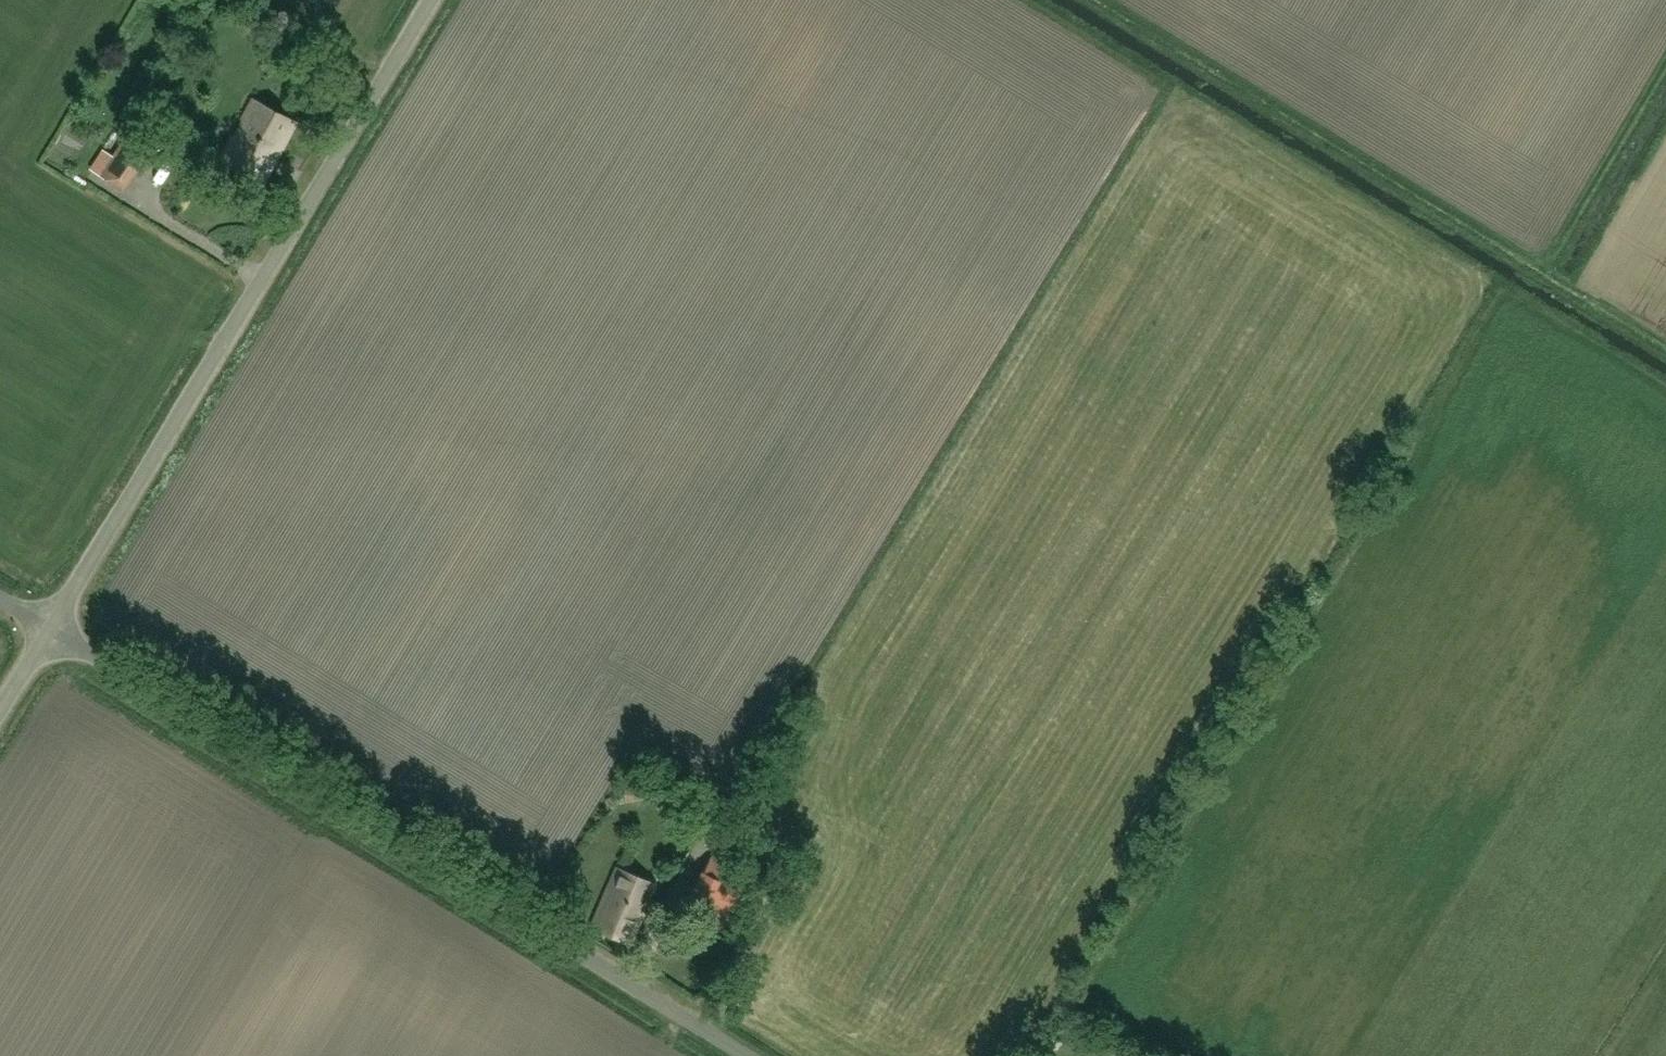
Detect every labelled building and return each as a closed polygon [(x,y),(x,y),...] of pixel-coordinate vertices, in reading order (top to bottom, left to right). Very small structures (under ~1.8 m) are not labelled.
[(263,183),(296,121),(252,98),(220,160),(263,183)] [(131,127),(112,157),(133,171),(153,141),(131,127)] [(682,912),(720,931),(750,872),(714,853),(701,873),(682,912)] [(629,943),(654,885),(616,868),(591,926),(629,943)]
